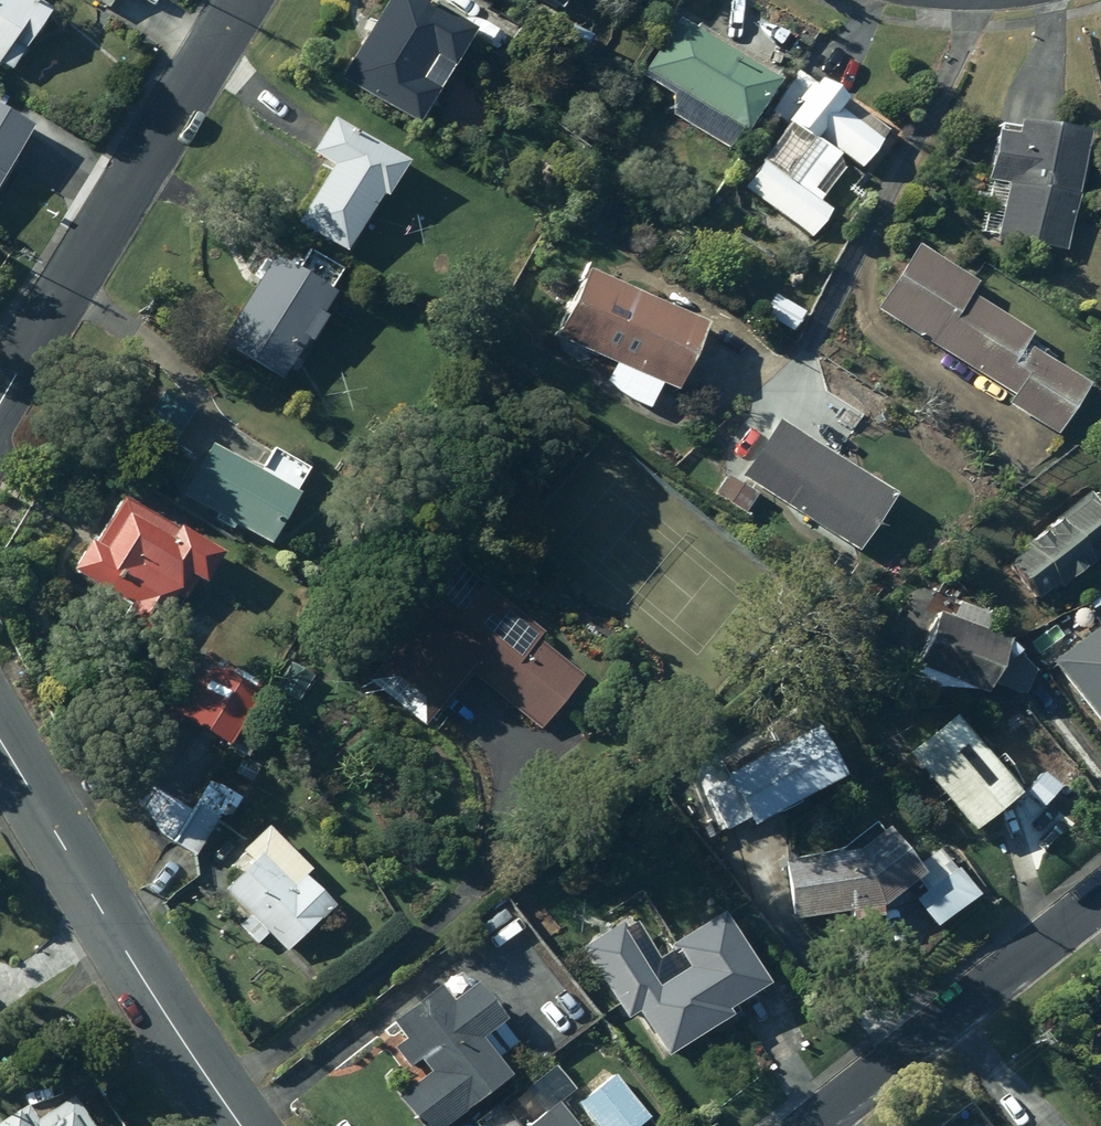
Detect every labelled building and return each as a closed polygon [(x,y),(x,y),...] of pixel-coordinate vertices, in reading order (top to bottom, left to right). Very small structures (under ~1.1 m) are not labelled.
[(10,74),(49,15),(26,0),(0,0),(0,67),(10,74)] [(107,9),(112,0),(93,0),(107,9)] [(340,82),(417,128),(473,35),(415,0),(389,0),(340,82)] [(672,118),(727,152),(739,132),(747,137),(778,87),(771,82),(775,75),(697,27),(695,31),(678,21),(642,79),(671,97),(672,118)] [(797,75),(784,94),(788,96),(775,114),(788,123),(786,126),(811,145),(785,180),(764,165),(743,193),(810,241),(830,213),(819,205),(823,200),(814,193),(841,156),(861,171),(887,135),(843,103),(842,104),(817,87),(816,89),(797,75)] [(30,132),(0,115),(0,184),(30,132)] [(311,159),(332,172),(299,227),(347,255),(380,199),(385,202),(405,169),(331,125),(311,159)] [(987,183),(1007,187),(997,241),(1065,254),(1087,142),(1018,128),(1015,141),(996,137),(987,183)] [(543,191),(534,205),(546,213),(555,198),(543,191)] [(1031,337),(969,298),(976,287),(917,250),(878,314),(1014,399),(1008,408),(1057,438),(1088,389),(1023,349),(1031,337)] [(326,295),(339,273),(309,254),(296,276),(272,262),(221,347),(282,384),(305,345),(310,348),(325,323),(321,321),(333,300),(326,295)] [(628,375),(618,397),(650,411),(660,389),(676,396),(705,332),(585,278),(556,342),(628,375)] [(164,394),(142,427),(172,447),(194,414),(164,394)] [(778,423),(741,480),(857,557),(895,500),(778,423)] [(293,496),(307,472),(273,452),(258,477),(210,449),(182,497),(217,518),(214,523),(231,532),(233,528),(268,548),(297,499),(293,496)] [(756,498),(726,478),(716,493),(747,513),(756,498)] [(1008,567),(1036,603),(1057,587),(1061,592),(1100,560),(1100,509),(1090,495),(1024,546),(1029,552),(1008,567)] [(128,611),(120,626),(149,644),(175,601),(183,605),(194,586),(202,591),(220,561),(176,535),(175,537),(120,503),(98,538),(96,537),(71,576),(128,611)] [(459,568),(365,684),(423,731),(469,675),(540,733),(583,681),(537,643),(543,637),(459,568)] [(978,695),(986,698),(1004,654),(1011,663),(1018,658),(1008,645),(984,635),(990,621),(958,607),(952,622),(939,616),(907,692),(978,695)] [(1100,731),(1100,629),(1052,666),(1100,731)] [(148,703),(166,731),(182,721),(228,750),(258,701),(255,700),(262,689),(207,655),(200,666),(197,665),(169,710),(160,696),(148,703)] [(1021,661),(1009,690),(1025,697),(1034,674),(1021,661)] [(290,665),(275,691),(297,704),(312,679),(290,665)] [(263,688),(271,693),(274,687),(267,682),(263,688)] [(726,779),(728,783),(705,795),(726,834),(749,822),(754,831),(841,784),(814,733),(811,735),(802,717),(768,735),(777,753),(726,779)] [(909,757),(973,836),(1018,800),(1015,796),(1019,793),(1017,790),(1021,786),(999,759),(989,767),(952,722),(909,757)] [(234,751),(247,759),(257,744),(243,736),(234,751)] [(242,762),(235,775),(251,784),(259,772),(242,762)] [(159,836),(173,844),(172,846),(195,860),(217,823),(216,820),(231,818),(240,802),(210,783),(192,814),(149,788),(138,807),(159,836)] [(635,806),(622,816),(628,824),(641,814),(635,806)] [(811,862),(786,865),(792,922),(850,916),(851,928),(879,925),(878,914),(921,882),(886,836),(882,839),(874,828),(841,853),(810,856),(811,862)] [(249,919),(239,929),(256,947),(267,936),(285,955),(333,911),(305,881),(310,876),(269,833),(232,867),(241,877),(225,892),(249,919)] [(916,871),(928,887),(922,891),(925,896),(915,903),(937,932),(971,906),(934,858),(916,871)] [(721,920),(670,951),(683,972),(631,1004),(666,1061),(729,1022),(726,1016),(765,992),(721,920)] [(397,1101),(416,1125),(450,1125),(508,1082),(494,1063),(516,1047),(473,990),(449,1009),(436,992),(390,1026),(404,1044),(394,1051),(409,1071),(420,1062),(430,1076),(397,1101)] [(578,1108),(593,1125),(643,1125),(649,1121),(613,1079),(578,1108)] [(72,1100),(35,1124),(27,1111),(4,1125),(89,1125),(72,1100)] [(553,1110),(532,1125),(566,1125),(553,1110)] [(660,1125),(679,1125),(672,1116),(660,1125)]
